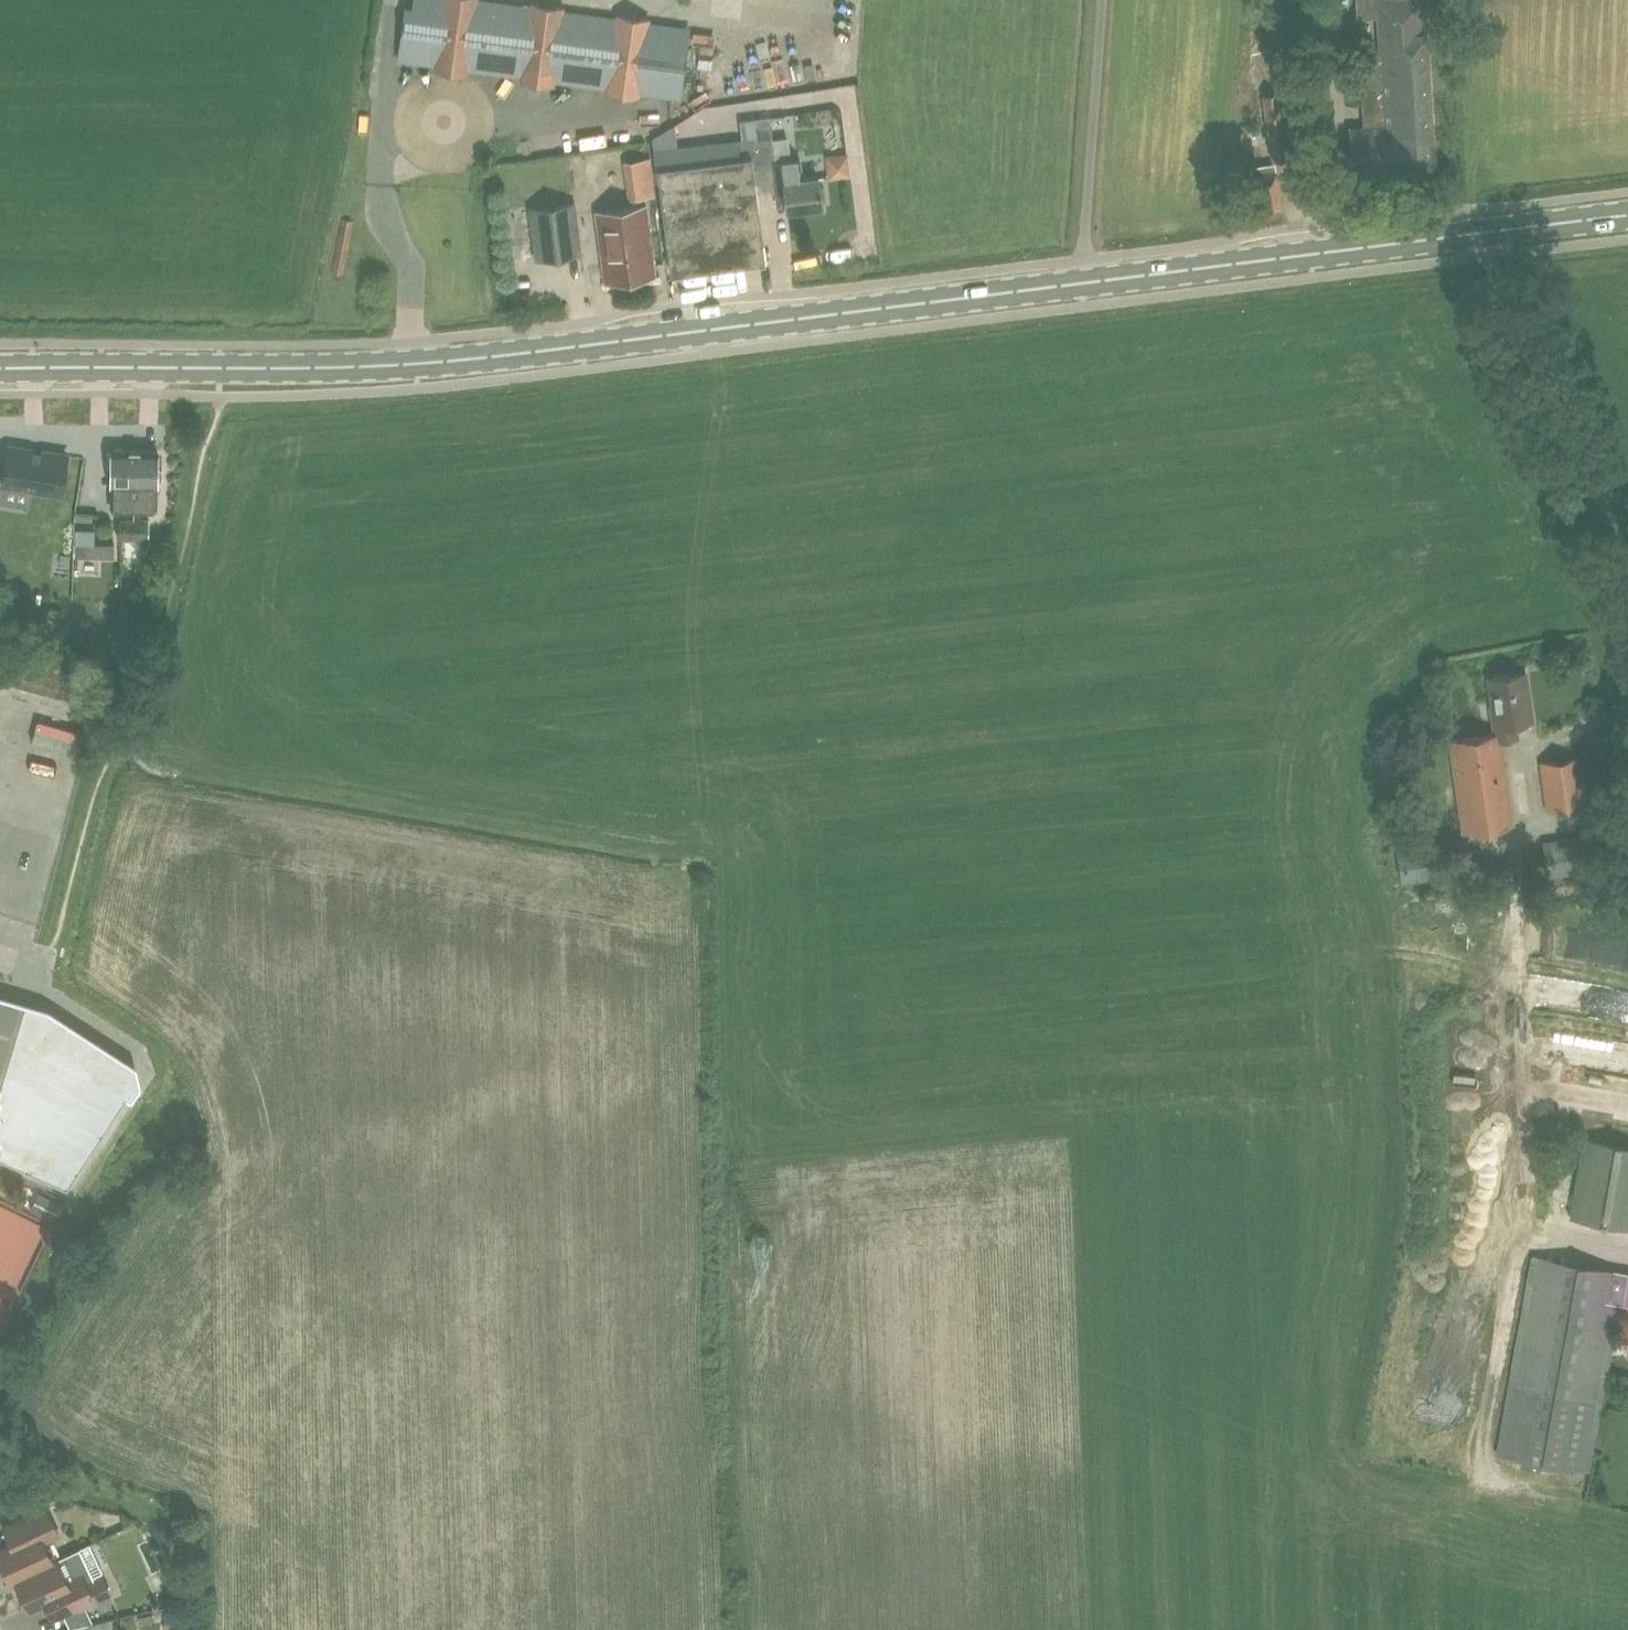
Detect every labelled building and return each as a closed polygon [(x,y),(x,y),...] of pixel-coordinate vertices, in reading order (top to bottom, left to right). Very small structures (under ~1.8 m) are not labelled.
[(555,79),(605,86),(604,93),(639,98),(640,91),(672,95),(681,27),(650,23),(651,15),(615,10),(614,18),(564,11),(565,3),(543,0),(529,0),(528,6),(488,0),(392,0),(384,55),(434,62),(433,69),(468,74),(469,67),(520,74),(519,81),(554,86),(555,79)] [(1435,163),(1433,135),(1434,135),(1432,104),(1431,104),(1425,0),(1358,0),(1359,16),(1379,15),(1380,36),(1384,36),(1384,47),(1361,49),(1366,126),(1350,127),(1352,168),(1391,166),(1435,163)] [(1263,94),(1273,157),(1289,155),(1284,122),(1278,92),(1263,94)] [(1284,106),(1291,104),(1288,93),(1282,95),(1284,106)] [(819,209),(818,204),(823,204),(822,200),(826,199),(824,187),(821,187),(819,175),(799,178),(797,157),(790,158),(787,138),(773,140),(772,134),(771,134),(769,117),(742,120),(745,138),(737,139),(652,148),(655,168),(657,168),(671,273),(766,260),(753,166),(773,164),(777,192),(775,192),(777,207),(787,205),(788,209),(806,206),(807,211),(819,209)] [(848,153),(825,156),(828,178),(850,176),(848,153)] [(1251,210),(1282,205),(1277,170),(1275,161),(1252,165),(1254,173),(1246,174),(1251,210)] [(537,259),(583,253),(576,200),(530,206),(537,259)] [(606,280),(657,273),(648,204),(597,210),(606,280)] [(353,220),(341,218),(331,272),(343,274),(353,220)] [(62,493),(67,454),(10,446),(6,473),(0,472),(0,502),(3,502),(6,485),(62,493)] [(112,507),(134,508),(136,449),(125,449),(123,447),(117,446),(115,449),(113,449),(113,451),(107,451),(107,467),(112,467),(112,483),(112,507)] [(136,449),(134,508),(157,509),(158,481),(160,481),(163,479),(163,472),(161,468),(158,468),(159,450),(156,450),(155,448),(149,447),(147,450),(136,449)] [(134,518),(134,516),(120,516),(120,538),(134,538),(135,518),(134,518)] [(135,518),(134,538),(149,539),(150,516),(134,516),(134,518),(135,518)] [(114,558),(115,542),(72,541),(72,557),(97,557),(97,574),(105,574),(105,558),(114,558)] [(1516,721),(1533,718),(1526,670),(1489,676),(1494,704),(1491,705),(1495,732),(1450,739),(1464,831),(1515,823),(1502,738),(1519,735),(1516,721)] [(1548,810),(1588,804),(1580,756),(1541,762),(1548,810)] [(1550,878),(1601,871),(1595,831),(1544,838),(1550,878)] [(1445,841),(1397,847),(1402,883),(1451,875),(1445,841)] [(67,1185),(125,1096),(128,1092),(139,1075),(136,1063),(49,1007),(28,1000),(0,992),(0,1154),(67,1185)] [(1550,1169),(1627,1183),(1627,1093),(1565,1082),(1550,1169)] [(1510,1386),(1499,1452),(1588,1469),(1619,1300),(1627,1302),(1621,1338),(1627,1339),(1627,1273),(1624,1272),(1534,1255),(1510,1386)] [(55,1556),(51,1558),(42,1538),(57,1531),(43,1503),(3,1522),(11,1539),(0,1544),(0,1556),(10,1577),(14,1575),(55,1556)] [(102,1576),(94,1580),(79,1548),(56,1558),(55,1556),(14,1575),(29,1606),(44,1599),(52,1616),(108,1589),(102,1576)]
